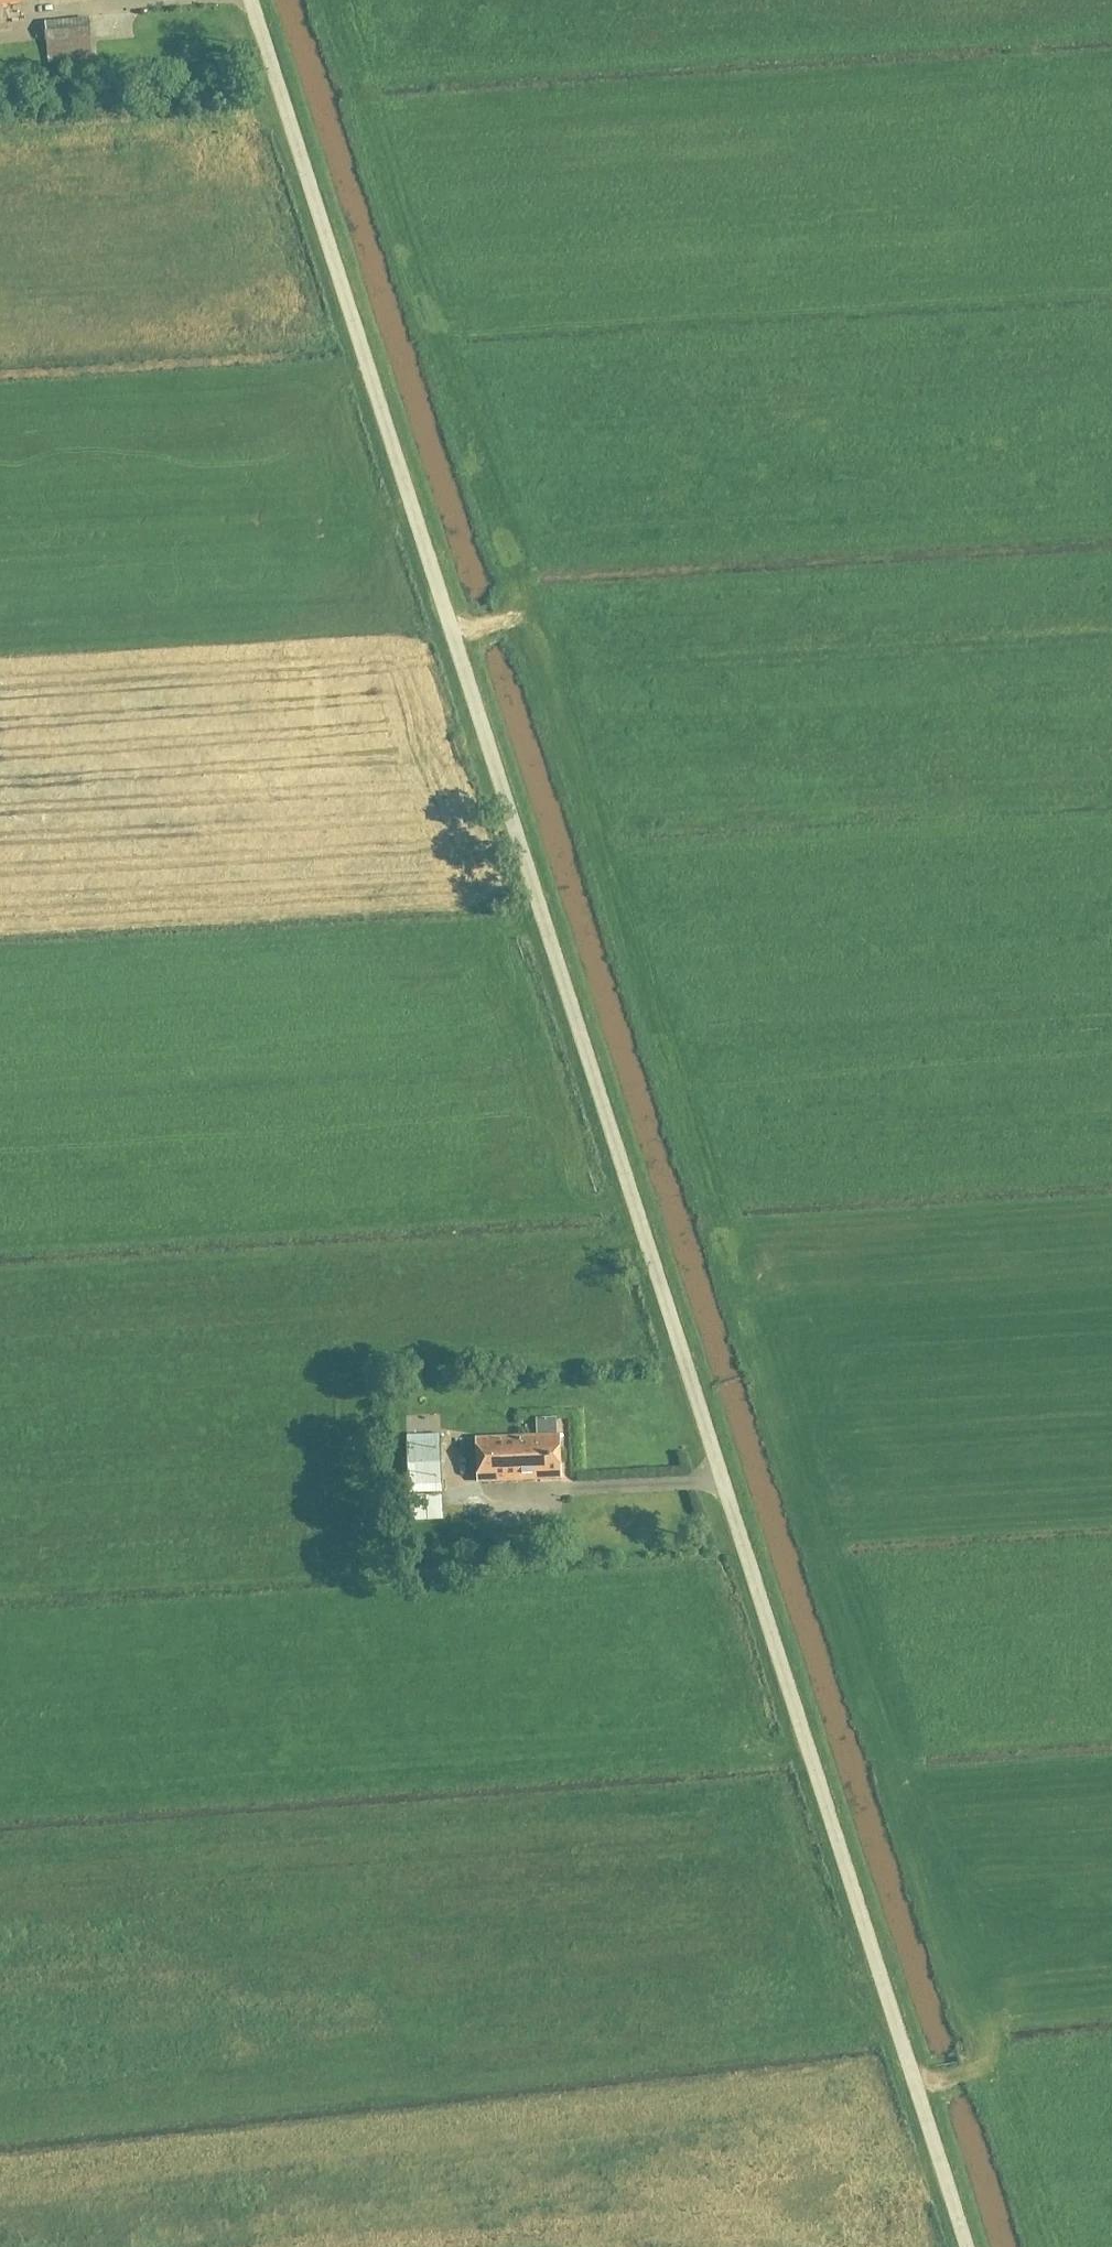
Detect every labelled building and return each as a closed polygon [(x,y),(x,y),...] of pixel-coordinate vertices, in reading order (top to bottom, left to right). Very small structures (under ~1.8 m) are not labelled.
[(87,19),(41,24),(45,45),(47,66),(90,61),(87,19)] [(407,1437),(409,1495),(442,1493),(440,1436),(407,1437)] [(480,1483),(560,1480),(558,1437),(478,1440),(480,1483)] [(409,1505),(409,1526),(438,1527),(438,1505),(409,1505)]
